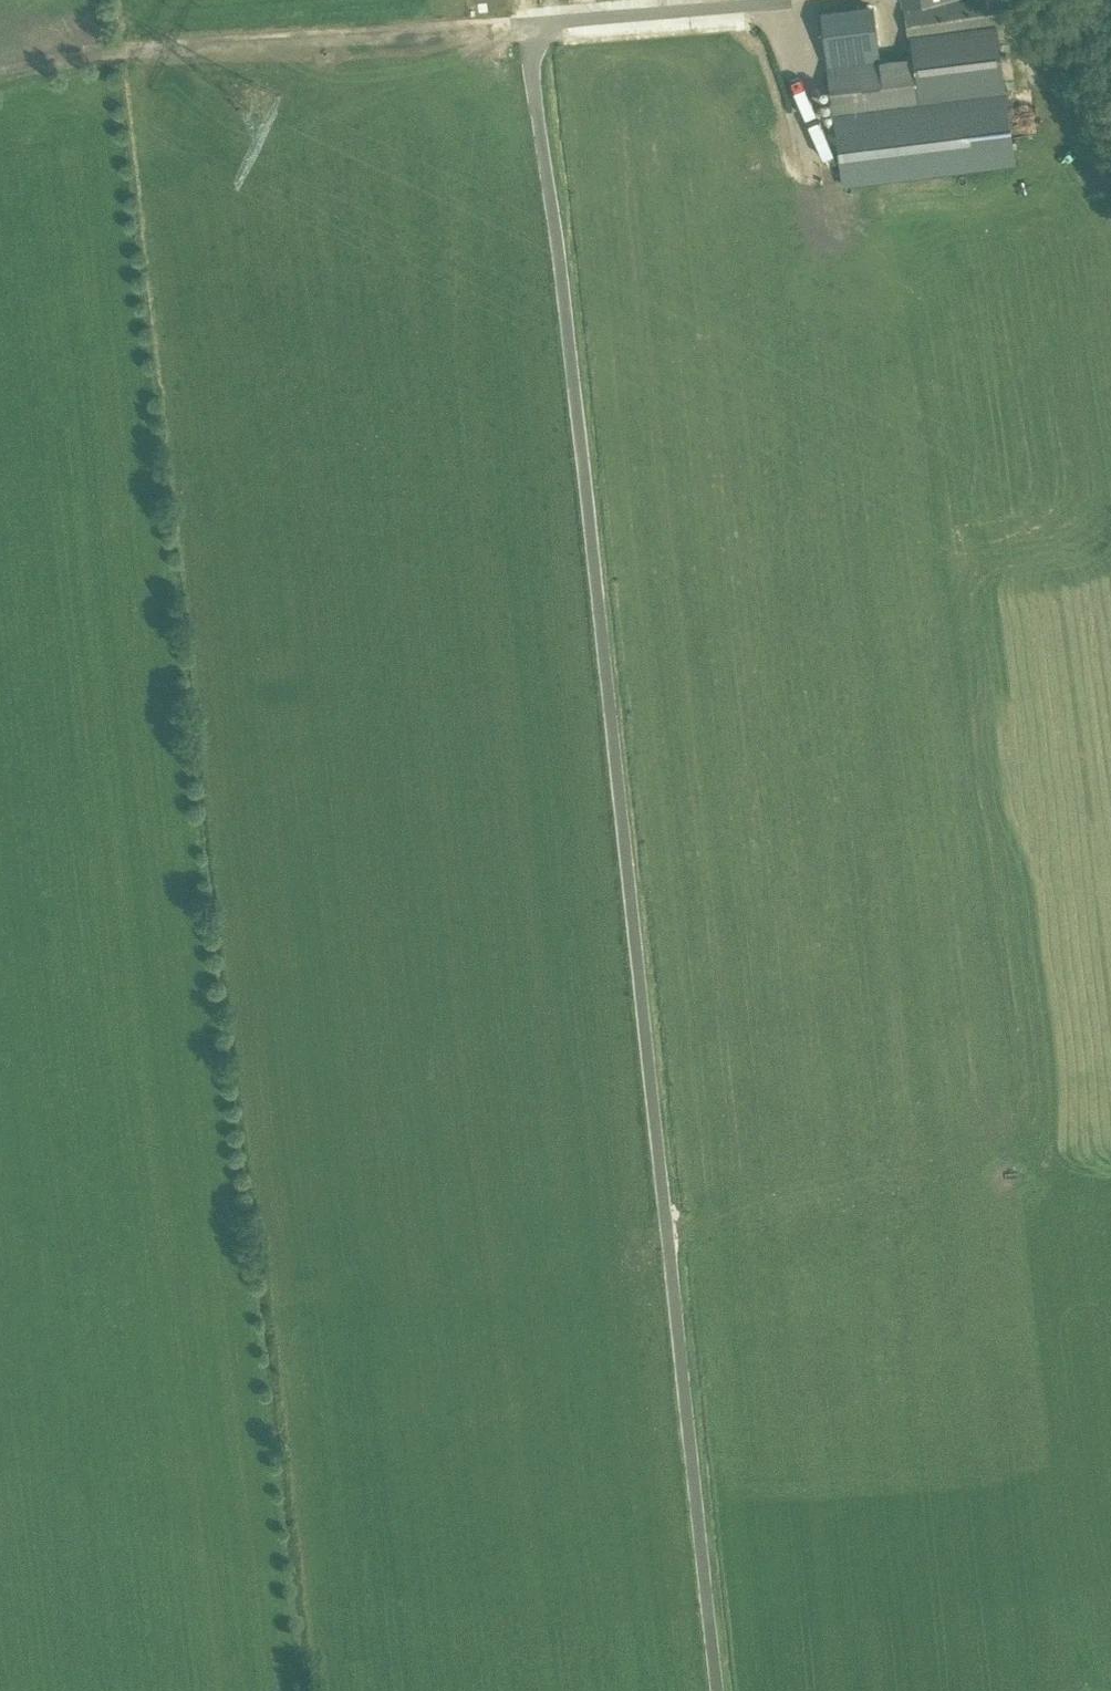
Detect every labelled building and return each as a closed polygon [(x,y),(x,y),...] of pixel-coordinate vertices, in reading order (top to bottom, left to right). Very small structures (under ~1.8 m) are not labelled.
[(1005,25),(1001,0),(942,0),(904,6),(909,40),(1005,25)] [(879,58),(877,42),(872,2),(820,9),(842,183),(1013,162),(999,43),(879,58)]
